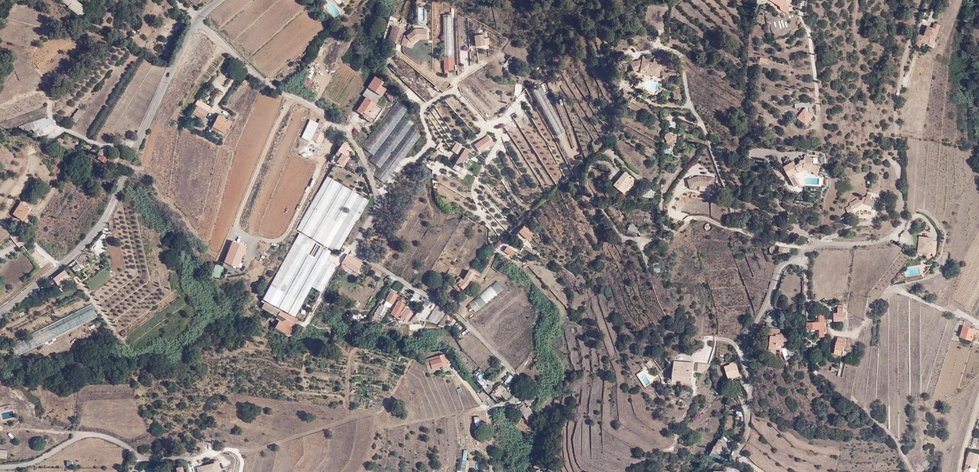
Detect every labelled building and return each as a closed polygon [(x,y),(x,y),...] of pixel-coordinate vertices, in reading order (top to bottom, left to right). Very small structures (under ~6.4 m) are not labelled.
[(69,6),(72,9),(78,15),(79,14),(83,8),(74,0),(69,6)] [(789,15),(788,6),(781,8),(781,10),(789,15)] [(454,70),(452,14),(443,15),(444,70),(454,70)] [(940,24),(933,22),(931,26),(926,24),(923,34),(918,32),(914,42),(920,45),(922,41),(933,45),(940,24)] [(427,39),(426,28),(415,28),(405,35),(404,35),(406,30),(392,25),(387,41),(396,43),(411,48),(413,43),(418,39),(427,39)] [(483,34),(474,35),(475,46),(484,45),(483,34)] [(639,60),(629,64),(633,72),(638,70),(639,70),(646,72),(647,71),(651,72),(652,68),(654,69),(653,70),(659,71),(661,64),(647,61),(647,63),(641,62),(640,62),(639,60)] [(646,72),(646,75),(658,77),(659,71),(653,70),(654,69),(652,68),(651,72),(647,71),(646,72)] [(365,118),(368,120),(377,105),(375,103),(386,88),(381,85),(383,81),(375,76),(371,83),(362,95),(365,97),(356,110),(366,117),(365,118)] [(211,100),(214,102),(215,103),(219,97),(221,94),(216,90),(214,93),(216,94),(211,100)] [(397,99),(389,91),(386,95),(393,102),(397,99)] [(205,117),(211,107),(198,100),(196,104),(197,105),(192,115),(190,113),(185,120),(191,124),(195,117),(194,117),(195,115),(203,120),(201,123),(205,125),(208,121),(208,119),(205,117)] [(410,127),(414,122),(403,115),(407,110),(397,102),(363,147),(373,155),(370,159),(380,167),(374,175),(385,182),(420,135),(410,127)] [(377,105),(368,120),(372,123),(382,108),(377,105)] [(71,129),(83,113),(78,110),(67,125),(71,129)] [(799,118),(802,120),(805,117),(809,120),(812,116),(804,110),(799,118)] [(224,136),(231,121),(219,115),(213,126),(219,129),(217,132),(224,136)] [(48,118),(33,123),(39,133),(43,131),(45,134),(55,128),(48,118)] [(307,133),(317,120),(315,119),(314,121),(311,119),(302,137),(310,141),(312,136),(307,133)] [(319,121),(312,136),(324,146),(325,145),(321,143),(330,124),(320,119),(319,121)] [(319,121),(317,120),(307,133),(312,136),(319,121)] [(310,141),(308,144),(322,151),(324,146),(312,136),(310,141)] [(479,152),(492,143),(487,136),(474,144),(479,152)] [(345,149),(348,144),(343,141),(336,154),(335,154),(331,161),(335,164),(337,162),(344,166),(349,157),(348,156),(350,152),(345,149)] [(460,156),(465,148),(456,142),(451,151),(460,156)] [(460,156),(456,162),(464,167),(473,153),(465,148),(460,156)] [(103,156),(100,154),(97,158),(105,163),(111,152),(107,149),(103,156)] [(794,174),(796,173),(804,168),(814,171),(815,168),(819,170),(820,166),(812,164),(813,158),(805,156),(804,160),(802,160),(801,163),(796,165),(794,161),(784,167),(795,186),(798,184),(799,183),(794,174)] [(464,167),(456,162),(453,166),(461,171),(463,169),(464,167)] [(333,250),(337,252),(369,196),(360,191),(365,182),(334,165),(297,229),(333,250)] [(648,177),(656,168),(654,165),(646,174),(648,177)] [(628,184),(632,178),(625,172),(615,185),(625,193),(628,189),(628,190),(631,186),(628,184)] [(798,184),(803,185),(796,173),(794,174),(799,183),(798,184)] [(699,177),(688,180),(690,188),(698,186),(713,186),(713,178),(699,177)] [(870,198),(871,194),(868,194),(866,198),(863,197),(862,200),(857,198),(849,203),(850,205),(844,208),(848,214),(854,211),(853,209),(861,205),(862,203),(873,206),(875,200),(870,198)] [(23,220),(30,209),(21,203),(14,214),(23,220)] [(525,224),(518,231),(527,239),(534,232),(525,224)] [(639,233),(641,229),(641,228),(630,224),(628,229),(639,233)] [(641,237),(649,238),(650,234),(641,232),(641,229),(639,233),(641,234),(641,237)] [(265,296),(305,319),(336,264),(327,259),(331,252),(299,234),(265,296)] [(933,241),(933,238),(922,237),(921,242),(920,241),(919,250),(924,251),(924,248),(932,249),(933,241)] [(245,247),(232,242),(224,262),(237,267),(245,247)] [(507,246),(504,250),(511,255),(514,251),(507,246)] [(343,261),(342,263),(356,272),(362,263),(347,254),(343,261)] [(362,263),(356,272),(360,274),(365,265),(362,263)] [(72,279),(64,270),(54,278),(59,284),(61,282),(64,285),(72,279)] [(468,282),(474,273),(469,270),(463,280),(463,281),(458,285),(459,285),(462,289),(468,282)] [(457,289),(459,286),(458,285),(463,281),(463,280),(461,277),(453,285),(457,289)] [(394,300),(397,294),(390,291),(386,298),(387,298),(386,300),(393,303),(395,300),(394,300)] [(304,321),(305,319),(265,296),(263,298),(298,318),(304,321)] [(289,335),(298,318),(263,298),(262,301),(266,303),(263,307),(277,315),(276,318),(279,320),(275,327),(289,335)] [(397,317),(404,304),(398,300),(390,314),(397,317)] [(383,316),(388,307),(381,304),(379,309),(377,309),(374,316),(375,317),(376,316),(377,313),(383,316)] [(426,309),(427,307),(423,305),(415,316),(420,318),(422,316),(425,318),(430,312),(426,309)] [(435,321),(443,309),(437,305),(428,318),(431,320),(435,321)] [(844,312),(844,305),(838,305),(838,313),(835,313),(835,318),(843,318),(847,318),(847,312),(844,312)] [(412,313),(407,309),(402,315),(405,318),(408,320),(412,313)] [(451,321),(453,318),(447,313),(439,324),(442,325),(442,324),(443,325),(448,320),(449,320),(451,321)] [(958,320),(952,339),(959,341),(961,336),(972,339),(977,341),(978,337),(978,335),(978,333),(978,331),(975,330),(964,326),(965,322),(958,320)] [(771,336),(770,346),(777,347),(777,345),(777,343),(788,344),(789,336),(780,335),(780,330),(770,328),(769,335),(771,336)] [(961,336),(959,341),(970,345),(972,339),(961,336)] [(842,355),(846,339),(838,337),(835,353),(842,355)] [(722,347),(720,355),(727,357),(729,349),(722,347)] [(444,353),(424,360),(425,361),(426,361),(430,360),(432,369),(443,366),(442,363),(447,362),(444,353)] [(431,373),(444,369),(443,366),(432,369),(430,360),(426,361),(431,373)] [(681,380),(680,384),(692,385),(694,363),(674,361),(673,379),(681,380)] [(732,376),(739,373),(735,363),(724,367),(728,379),(733,377),(732,376)] [(504,392),(505,390),(501,384),(493,391),(498,398),(502,395),(505,393),(504,392)] [(482,391),(478,395),(484,403),(486,401),(491,405),(493,402),(485,394),(482,391)] [(535,396),(529,392),(528,393),(525,391),(520,397),(522,399),(522,400),(523,402),(524,401),(529,405),(535,396)] [(528,410),(524,405),(520,407),(529,420),(533,417),(532,415),(534,414),(530,408),(528,410)] [(723,449),(721,448),(720,449),(714,445),(712,450),(721,454),(723,449)] [(970,452),(968,457),(970,458),(969,458),(968,459),(967,460),(967,462),(967,464),(969,464),(971,465),(972,464),(973,465),(977,467),(978,461),(978,454),(970,452)] [(217,471),(214,462),(197,467),(198,471),(215,471),(217,471)]
